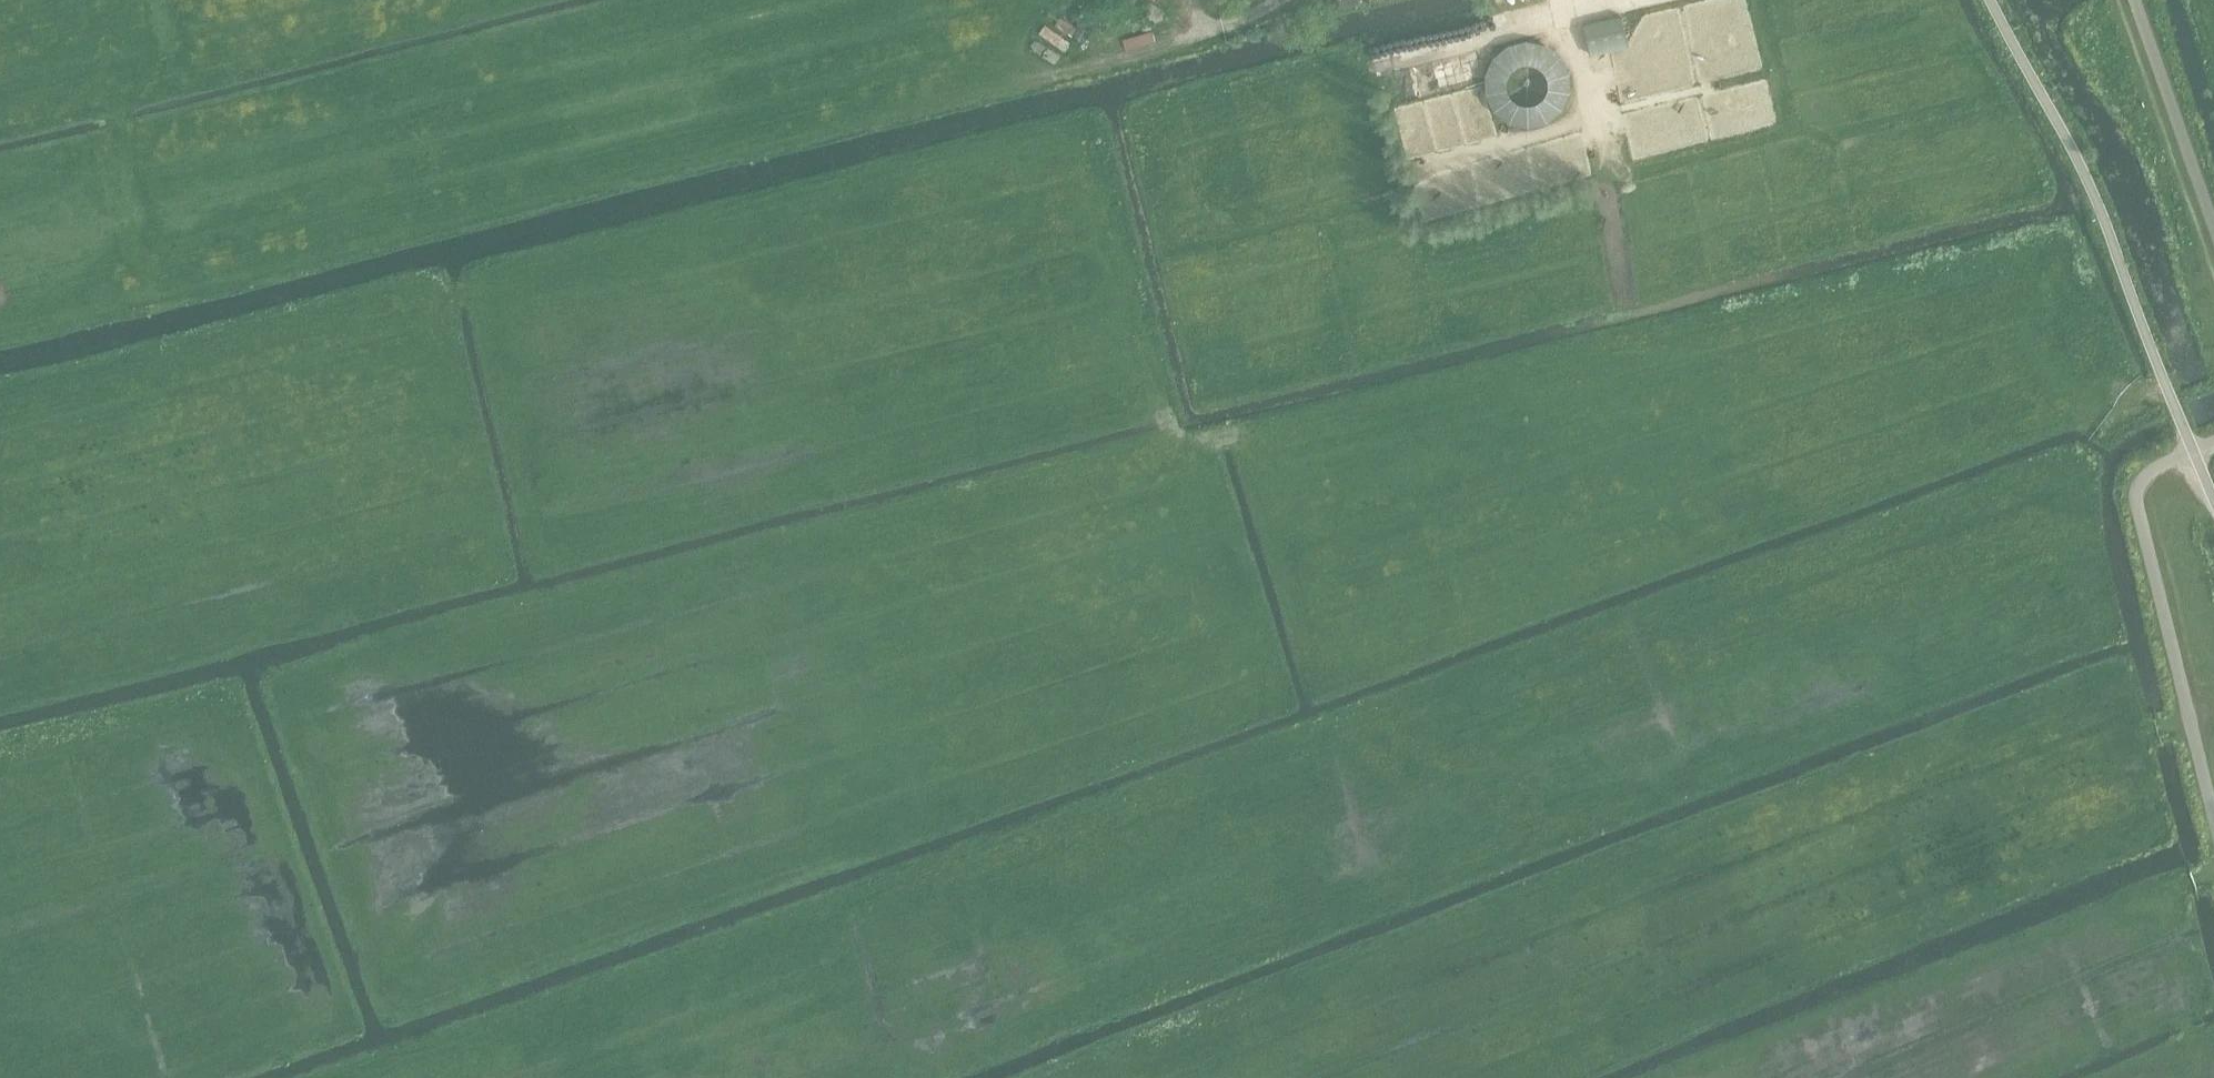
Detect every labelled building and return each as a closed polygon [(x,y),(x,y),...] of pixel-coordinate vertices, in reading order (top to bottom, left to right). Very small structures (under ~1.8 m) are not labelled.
[(1082,6),(1047,20),(1058,47),(1093,34),(1082,6)] [(1622,18),(1586,25),(1592,56),(1629,49),(1622,18)] [(1577,90),(1551,31),(1480,62),(1511,132),(1569,106),(1564,95),(1577,90)] [(1585,131),(1513,148),(1522,185),(1594,168),(1585,131)]
